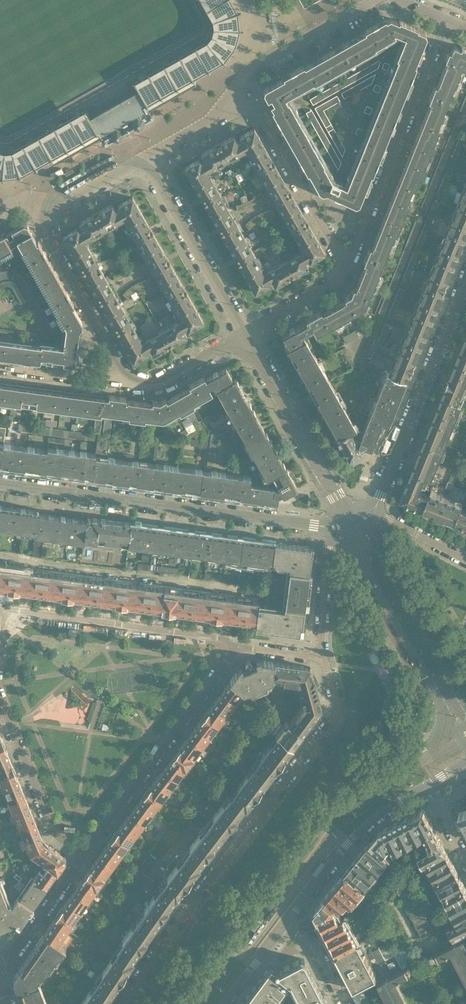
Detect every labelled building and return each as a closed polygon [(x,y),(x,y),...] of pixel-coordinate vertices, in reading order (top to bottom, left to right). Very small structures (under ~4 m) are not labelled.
[(215,16),(236,10),(236,9),(231,0),(206,0),(215,16)] [(214,32),(208,42),(223,59),(235,42),(239,25),(236,10),(215,16),(214,32)] [(415,64),(426,36),(425,32),(417,29),(417,27),(408,23),(399,19),(398,21),(389,17),(386,19),(385,18),(364,30),(365,31),(304,66),(303,64),(282,76),(283,77),(264,88),(263,92),(272,109),(271,110),(307,173),(308,172),(319,191),(322,192),(326,192),(355,205),(359,203),(371,174),(372,174),(416,65),(415,64)] [(208,42),(135,83),(139,91),(138,92),(92,118),(91,119),(86,111),(11,154),(19,174),(20,173),(50,156),(52,159),(52,160),(53,162),(53,161),(53,162),(100,135),(102,138),(101,140),(102,142),(104,142),(112,138),(117,139),(122,137),(123,132),(125,133),(126,133),(133,129),(133,128),(134,126),(138,128),(143,125),(144,120),(152,115),(153,113),(152,111),(149,111),(148,108),(195,82),(195,81),(194,79),(194,80),(192,76),(222,59),(223,59),(208,42)] [(381,58),(309,98),(313,104),(377,67),(381,58)] [(390,64),(384,61),(381,67),(387,70),(390,64)] [(341,92),(344,98),(371,82),(375,73),(341,92)] [(381,85),(375,83),(372,89),(378,92),(381,85)] [(458,113),(464,116),(465,110),(465,93),(458,113)] [(325,126),(331,123),(323,109),(340,100),(336,95),(314,107),(325,126)] [(372,107),(366,105),(364,111),(370,113),(372,107)] [(311,109),(308,111),(306,112),(338,169),(341,161),(311,109)] [(345,148),(333,127),(328,131),(336,145),(342,156),(345,148)] [(363,129),(357,127),(355,133),(361,135),(363,129)] [(264,145),(254,128),(239,136),(241,139),(237,141),(242,149),(245,147),(249,153),(264,145)] [(204,160),(208,167),(209,169),(242,150),(242,149),(237,141),(234,134),(200,153),(204,160)] [(460,135),(451,157),(457,159),(465,137),(460,135)] [(281,175),(264,145),(249,153),(266,184),(281,175)] [(4,174),(19,174),(11,154),(4,155),(0,154),(0,174),(4,174)] [(201,162),(199,159),(184,167),(194,185),(210,176),(209,175),(209,176),(205,169),(208,167),(204,160),(201,162)] [(451,183),(448,181),(450,175),(445,173),(437,191),(443,194),(446,186),(449,187),(451,183)] [(298,205),(281,175),(266,184),(283,214),(298,205)] [(227,206),(210,176),(194,185),(211,215),(227,206)] [(460,245),(465,229),(465,182),(389,374),(405,380),(460,245)] [(244,202),(241,203),(235,205),(237,210),(243,208),(246,207),(248,206),(250,206),(252,205),(253,204),(257,201),(260,198),(264,194),(260,191),(257,194),(254,197),(250,199),(247,201),(244,202)] [(132,196),(117,205),(119,208),(116,210),(120,218),(123,216),(127,222),(126,222),(127,223),(142,214),(132,196)] [(439,202),(434,200),(431,207),(436,209),(439,202)] [(112,203),(78,222),(82,229),(87,236),(88,238),(121,219),(120,218),(116,210),(112,203)] [(315,235),(298,205),(283,214),(300,244),(315,235)] [(244,236),(227,207),(227,206),(211,215),(228,245),(244,236)] [(250,220),(245,224),(249,228),(253,224),(255,223),(257,221),(260,220),(265,217),(266,216),(269,216),(274,214),(272,209),(268,210),(264,211),(261,213),(258,214),(253,217),(250,220)] [(159,244),(142,214),(127,223),(144,253),(159,244)] [(428,215),(416,245),(421,247),(433,218),(428,215)] [(416,217),(378,312),(384,314),(422,220),(416,217)] [(73,304),(67,293),(37,241),(36,241),(27,225),(23,224),(11,230),(17,241),(22,250),(24,249),(59,312),(57,312),(63,323),(65,326),(63,345),(41,343),(41,344),(39,359),(71,363),(74,361),(78,329),(81,326),(82,322),(72,305),(73,304)] [(79,231),(77,227),(62,236),(72,254),(87,245),(83,238),(87,236),(82,229),(79,231)] [(1,253),(11,247),(10,245),(17,241),(11,230),(4,234),(3,233),(0,235),(0,254),(1,253)] [(370,243),(370,245),(361,265),(364,266),(360,275),(377,282),(380,275),(378,274),(388,248),(390,249),(393,241),(376,234),(372,244),(370,243)] [(315,235),(300,244),(303,250),(300,252),(304,259),(307,258),(309,261),(324,252),(315,235)] [(244,236),(228,245),(245,275),(257,268),(260,266),(261,266),(244,236)] [(159,244),(144,253),(160,283),(176,274),(159,244)] [(104,275),(87,245),(72,254),(89,284),(104,275)] [(266,270),(267,271),(271,278),(275,285),(308,266),(304,259),(300,252),(300,251),(266,270)] [(413,251),(401,281),(407,283),(419,253),(413,251)] [(120,272),(113,274),(114,279),(122,277),(125,276),(126,275),(128,275),(134,271),(136,269),(137,269),(138,267),(142,264),(138,260),(134,263),(133,265),(130,266),(126,269),(124,270),(121,271),(120,272)] [(257,268),(245,275),(254,292),(269,283),(268,280),(271,278),(267,271),(263,273),(260,266),(257,268)] [(53,331),(25,280),(23,277),(22,276),(20,275),(19,274),(17,273),(16,272),(14,272),(12,278),(13,278),(14,279),(15,279),(16,280),(17,281),(18,282),(19,283),(19,284),(20,285),(47,333),(48,334),(53,331)] [(193,304),(176,274),(160,283),(177,313),(178,312),(193,304)] [(104,275),(89,284),(106,314),(121,305),(104,275)] [(377,282),(360,275),(356,285),(354,286),(353,285),(351,291),(348,295),(342,298),(343,299),(342,300),(334,305),(342,321),(349,317),(348,315),(365,306),(371,289),(374,290),(377,282)] [(128,289),(122,294),(126,298),(129,295),(132,292),(136,289),(142,286),(147,285),(151,284),(150,278),(145,280),(140,281),(133,285),(132,285),(130,287),(128,289)] [(5,286),(6,286),(7,285),(8,285),(9,285),(9,286),(10,286),(11,286),(12,287),(12,288),(21,303),(25,301),(16,285),(16,284),(14,283),(14,282),(13,282),(11,281),(9,280),(8,280),(6,280),(5,281),(3,281),(2,282),(0,283),(0,289),(5,286)] [(399,287),(387,317),(392,319),(404,289),(399,287)] [(193,304),(178,312),(182,319),(178,321),(183,328),(186,326),(188,330),(203,321),(193,304)] [(138,335),(121,305),(106,314),(123,343),(138,335)] [(323,308),(319,310),(306,318),(312,328),(315,334),(334,323),(335,325),(342,321),(334,305),(325,310),(323,308)] [(289,330),(281,335),(288,347),(286,348),(286,349),(305,338),(302,333),(312,328),(306,318),(304,319),(305,321),(294,328),(292,327),(289,329),(289,330)] [(145,339),(149,347),(153,354),(186,335),(183,328),(178,321),(178,320),(145,339)] [(381,347),(388,329),(394,332),(396,327),(384,323),(375,345),(381,347)] [(342,337),(345,343),(359,335),(356,330),(342,337)] [(373,330),(358,366),(362,368),(376,332),(373,330)] [(138,335),(123,343),(133,361),(148,352),(146,349),(149,347),(145,339),(142,341),(138,335)] [(465,384),(465,337),(443,395),(459,402),(465,384)] [(322,368),(305,339),(305,338),(286,349),(288,350),(287,351),(288,354),(290,355),(291,356),(299,371),(299,372),(300,372),(300,374),(301,377),(303,377),(303,378),(322,368)] [(39,361),(39,359),(41,344),(0,339),(0,355),(39,361)] [(355,365),(345,347),(341,349),(352,367),(355,365)] [(373,351),(372,354),(370,358),(376,360),(379,353),(373,351)] [(247,401),(238,385),(239,385),(237,384),(238,382),(237,380),(235,379),(235,378),(234,377),(232,378),(225,366),(217,371),(216,370),(213,372),(213,373),(206,377),(205,375),(203,376),(208,387),(213,384),(233,418),(251,407),(250,407),(251,405),(249,402),(247,402),(248,401),(247,401)] [(339,398),(322,368),(303,378),(303,379),(304,379),(304,381),(305,384),(307,384),(307,385),(312,393),(316,401),(317,402),(317,404),(318,406),(320,407),(320,408),(339,398)] [(405,380),(389,374),(386,372),(368,416),(382,421),(388,424),(405,380)] [(211,392),(208,387),(203,376),(187,385),(188,386),(187,388),(169,398),(167,397),(167,396),(164,398),(174,413),(179,410),(180,413),(194,405),(193,402),(211,392)] [(79,393),(0,382),(0,400),(101,414),(101,411),(123,414),(125,396),(107,394),(107,395),(105,396),(79,393)] [(446,444),(463,403),(459,402),(443,395),(426,435),(446,444)] [(174,413),(164,398),(161,399),(157,400),(150,399),(150,401),(149,402),(128,399),(127,397),(127,396),(125,396),(123,414),(128,415),(128,417),(144,420),(144,417),(163,420),(163,419),(174,413)] [(356,428),(339,398),(320,408),(321,409),(321,411),(322,413),(324,414),(324,415),(333,431),(334,431),(333,433),(335,436),(337,436),(337,438),(350,431),(356,428)] [(267,437),(268,435),(266,432),(264,432),(264,430),(255,415),(255,414),(254,414),(255,412),(253,409),(251,409),(251,408),(251,407),(233,418),(258,463),(276,452),(272,444),(271,444),(272,442),(270,439),(268,438),(268,437),(267,437)] [(382,421),(368,416),(359,438),(366,441),(364,446),(370,449),(382,421)] [(104,418),(102,433),(110,434),(112,419),(104,418)] [(105,478),(107,457),(108,451),(110,451),(111,444),(114,444),(115,435),(119,435),(120,426),(123,427),(124,420),(114,419),(112,434),(110,434),(110,435),(98,433),(98,434),(97,440),(96,449),(95,453),(92,474),(91,476),(105,478)] [(19,423),(19,430),(49,434),(50,428),(19,423)] [(53,428),(52,434),(64,436),(65,430),(53,428)] [(67,430),(66,436),(97,440),(98,434),(67,430)] [(202,431),(199,453),(204,454),(205,448),(206,448),(208,432),(202,431)] [(357,442),(350,431),(337,438),(338,438),(337,440),(339,443),(341,443),(340,444),(341,445),(348,458),(362,451),(360,448),(364,446),(366,441),(359,438),(357,443),(357,442)] [(210,432),(209,448),(216,449),(217,433),(210,432)] [(234,451),(223,432),(217,435),(228,455),(234,451)] [(228,436),(233,445),(239,441),(234,433),(228,436)] [(432,478),(445,448),(446,444),(426,435),(413,470),(430,477),(432,478)] [(16,466),(19,445),(3,443),(0,464),(16,466)] [(30,468),(33,447),(19,445),(16,466),(30,468)] [(45,468),(47,449),(33,447),(30,468),(45,470),(45,468)] [(47,447),(47,449),(45,468),(61,470),(64,449),(47,447)] [(95,453),(79,451),(64,449),(61,470),(64,470),(64,471),(72,472),(73,471),(92,474),(95,453)] [(281,460),(278,455),(276,452),(258,463),(266,477),(271,475),(285,467),(284,466),(284,464),(283,462),(281,461),(281,460)] [(139,461),(107,457),(105,478),(136,482),(139,461)] [(152,484),(155,463),(139,461),(136,482),(152,484)] [(231,495),(234,474),(155,463),(152,484),(231,495)] [(285,467),(271,475),(278,486),(274,486),(273,494),(278,494),(281,492),(283,495),(296,488),(289,474),(288,473),(288,471),(287,469),(285,468),(285,467)] [(454,483),(460,469),(454,467),(448,481),(454,483)] [(430,477),(413,470),(406,486),(420,492),(423,484),(426,485),(430,477)] [(458,484),(463,486),(465,479),(465,474),(462,473),(458,484)] [(250,476),(234,474),(231,495),(277,501),(278,494),(273,494),(274,486),(249,483),(250,476)] [(451,491),(454,483),(448,481),(445,489),(451,491)] [(429,495),(420,492),(406,486),(401,500),(424,509),(429,495)] [(429,495),(424,509),(423,510),(439,516),(447,496),(431,490),(429,495)] [(463,503),(447,496),(439,516),(455,523),(456,522),(461,507),(463,503)] [(26,508),(0,505),(0,527),(23,530),(26,508)] [(461,507),(456,522),(465,526),(465,510),(461,507)] [(83,540),(83,538),(86,519),(67,516),(67,515),(58,514),(58,515),(39,513),(39,510),(26,508),(23,530),(36,532),(36,534),(83,540)] [(86,517),(86,519),(83,538),(96,540),(98,518),(86,517)] [(114,520),(98,518),(96,540),(112,542),(114,520)] [(130,522),(114,520),(112,542),(127,544),(130,522)] [(159,548),(162,527),(130,522),(127,544),(159,548)] [(190,555),(190,553),(193,531),(162,527),(159,548),(182,551),(182,554),(190,555)] [(209,533),(193,531),(190,553),(206,555),(209,533)] [(239,559),(241,537),(209,533),(206,555),(239,559)] [(271,563),(274,542),(257,539),(241,537),(239,559),(270,563),(271,563)] [(34,539),(32,554),(39,555),(41,540),(34,539)] [(308,600),(309,587),(310,580),(307,580),(308,577),(310,577),(310,565),(312,547),(274,542),(271,563),(280,564),(281,577),(269,576),(266,604),(258,603),(255,622),(256,622),(255,627),(301,633),(305,599),(308,600)] [(150,564),(138,562),(137,569),(149,570),(150,564)] [(29,571),(23,570),(23,567),(19,567),(18,570),(17,572),(11,571),(12,569),(11,568),(11,566),(7,565),(6,568),(2,567),(0,578),(0,588),(7,589),(9,590),(16,591),(19,590),(26,591),(29,571)] [(178,567),(159,565),(158,572),(177,574),(178,567)] [(33,571),(29,571),(26,591),(53,595),(56,574),(50,573),(50,571),(46,570),(45,573),(44,576),(38,575),(39,572),(38,572),(38,569),(34,569),(33,571)] [(80,599),(82,578),(77,577),(77,574),(73,574),(73,577),(72,577),(72,579),(66,578),(66,576),(65,576),(66,573),(61,572),(60,575),(56,574),(53,595),(60,596),(63,597),(70,598),(73,598),(80,599)] [(234,575),(212,572),(211,579),(233,582),(234,575)] [(87,579),(82,578),(80,599),(106,602),(109,581),(104,581),(104,578),(100,577),(99,581),(99,583),(92,582),(93,580),(92,579),(92,576),(88,576),(87,579)] [(133,606),(136,585),(131,584),(131,581),(127,581),(126,584),(125,586),(119,586),(119,583),(119,580),(114,580),(114,582),(109,581),(106,602),(114,603),(117,605),(123,606),(126,605),(133,606)] [(141,586),(136,585),(133,606),(161,609),(163,589),(158,588),(158,585),(154,585),(153,588),(152,590),(146,589),(146,587),(146,584),(141,583),(141,586)] [(169,587),(168,589),(163,589),(161,609),(160,610),(164,610),(172,611),(175,612),(175,611),(177,593),(173,593),(173,591),(172,590),(173,587),(169,587)] [(177,591),(177,593),(175,611),(201,615),(204,594),(198,594),(199,591),(194,590),(194,593),(193,593),(193,595),(187,594),(187,592),(186,592),(187,589),(182,588),(182,591),(177,591)] [(227,618),(230,598),(225,597),(226,594),(221,593),(220,597),(220,599),(214,598),(214,596),(213,596),(214,592),(209,592),(209,595),(204,594),(201,615),(208,616),(211,618),(218,618),(221,618),(227,618)] [(235,599),(230,598),(227,618),(255,622),(258,603),(258,601),(253,601),(253,598),(248,597),(247,601),(246,603),(241,602),(241,600),(240,600),(240,596),(236,596),(235,599)] [(271,680),(274,662),(274,661),(257,659),(256,659),(256,660),(255,660),(250,660),(248,658),(245,659),(244,661),(245,662),(241,666),(240,666),(239,666),(228,681),(229,681),(243,692),(246,694),(246,693),(251,691),(252,694),(266,688),(265,685),(270,683),(270,680),(271,680)] [(316,688),(310,666),(274,662),(271,680),(298,683),(301,692),(316,688)] [(237,701),(243,692),(229,681),(221,692),(235,703),(237,701)] [(321,707),(316,688),(301,692),(303,703),(288,723),(301,733),(321,707)] [(286,711),(277,704),(278,692),(272,691),(270,707),(282,716),(286,711)] [(235,703),(221,692),(213,703),(227,714),(235,703)] [(219,725),(227,714),(213,703),(204,714),(219,725)] [(219,725),(204,714),(196,724),(211,735),(219,725)] [(301,733),(288,723),(285,721),(275,734),(277,735),(292,746),(301,733)] [(207,739),(211,735),(196,724),(188,735),(202,746),(204,744),(207,739)] [(202,746),(188,735),(180,746),(194,757),(202,746)] [(292,746),(277,735),(270,743),(273,745),(269,750),(267,748),(264,751),(267,753),(263,758),(261,756),(254,764),(269,776),(292,746)] [(4,744),(0,746),(0,760),(9,757),(4,744)] [(191,761),(194,757),(180,746),(179,746),(178,748),(178,749),(173,755),(171,757),(186,768),(191,761)] [(231,774),(246,755),(236,747),(231,753),(236,757),(226,770),(231,774)] [(9,757),(0,760),(0,775),(14,769),(9,757)] [(177,779),(186,768),(171,757),(163,768),(177,779)] [(238,786),(230,795),(244,806),(245,807),(269,776),(254,764),(248,773),(250,775),(246,779),(244,778),(241,781),(244,783),(240,788),(238,786)] [(169,789),(177,779),(163,768),(155,779),(169,789)] [(14,769),(0,775),(0,781),(3,788),(19,782),(14,769)] [(169,789),(155,779),(147,790),(161,800),(163,797),(166,793),(169,789)] [(24,794),(19,782),(3,788),(8,801),(24,794)] [(153,811),(161,800),(147,790),(139,800),(153,811)] [(29,807),(24,794),(8,801),(13,814),(29,807)] [(212,815),(205,823),(222,835),(244,806),(230,795),(228,794),(222,801),(225,803),(221,808),(218,806),(216,810),(218,812),(215,817),(212,815)] [(150,815),(153,811),(139,800),(131,811),(145,822),(147,819),(150,815)] [(182,831),(193,816),(188,812),(190,809),(185,806),(180,813),(184,816),(176,827),(182,831)] [(34,820),(29,807),(13,814),(18,826),(34,820)] [(421,808),(413,812),(424,832),(434,827),(425,809),(421,808)] [(137,832),(145,822),(131,811),(122,822),(137,832)] [(413,812),(403,817),(415,839),(424,834),(425,834),(424,832),(413,812)] [(403,817),(393,822),(405,845),(415,839),(403,817)] [(39,832),(34,820),(18,826),(23,839),(39,832)] [(133,837),(137,832),(122,822),(114,833),(128,844),(130,841),(133,837)] [(393,822),(383,827),(392,844),(395,850),(405,845),(393,822)] [(182,853),(183,854),(198,866),(222,835),(205,823),(199,832),(202,834),(198,839),(195,837),(193,840),(195,842),(191,847),(189,845),(182,853)] [(380,829),(370,841),(384,852),(389,846),(392,844),(383,827),(380,829)] [(442,842),(434,827),(424,832),(425,834),(424,834),(431,847),(442,842)] [(45,843),(42,840),(39,832),(23,839),(30,854),(45,843)] [(128,844),(114,833),(106,844),(121,854),(128,844)] [(370,841),(364,849),(384,866),(391,858),(384,852),(370,841)] [(442,842),(431,847),(419,854),(423,863),(424,862),(446,851),(442,842)] [(42,863),(52,848),(45,843),(30,854),(42,863)] [(117,858),(121,854),(106,844),(98,855),(112,865),(114,863),(117,858)] [(57,872),(65,860),(64,856),(52,848),(42,863),(43,863),(48,866),(57,872)] [(364,849),(357,856),(378,873),(384,866),(364,849)] [(446,851),(424,862),(429,871),(451,859),(446,851)] [(140,854),(135,860),(140,864),(145,858),(140,854)] [(105,876),(112,865),(98,855),(90,866),(105,876)] [(357,856),(351,864),(372,881),(378,873),(357,856)] [(451,859),(429,871),(433,879),(455,868),(451,859)] [(351,864),(345,872),(364,887),(365,889),(372,881),(351,864)] [(134,865),(129,871),(133,874),(138,867),(134,865)] [(46,886),(54,875),(57,872),(48,866),(43,873),(37,869),(32,877),(34,878),(46,886)] [(96,888),(105,876),(90,866),(88,868),(89,868),(84,875),(83,875),(82,877),(82,878),(96,888)] [(455,868),(433,879),(438,888),(460,876),(455,868)] [(136,893),(148,876),(142,872),(130,889),(136,893)] [(345,872),(338,879),(357,895),(364,887),(345,872)] [(34,878),(32,877),(31,876),(25,885),(40,896),(46,886),(34,878)] [(460,876),(438,888),(442,896),(464,885),(460,876)] [(88,899),(96,888),(82,878),(74,889),(88,899)] [(338,879),(332,887),(348,899),(350,904),(357,895),(338,879)] [(397,889),(422,936),(433,930),(409,883),(397,889)] [(10,902),(7,903),(0,885),(0,927),(15,921),(19,925),(33,906),(18,895),(11,905),(10,902)] [(40,896),(25,885),(18,895),(33,906),(40,896)] [(442,896),(447,905),(465,895),(465,889),(464,885),(442,896)] [(332,887),(326,895),(338,905),(340,904),(341,907),(347,900),(348,899),(332,887)] [(87,901),(88,899),(74,889),(67,899),(81,909),(84,905),(87,901)] [(112,893),(106,901),(111,904),(116,895),(112,893)] [(313,910),(318,919),(331,912),(332,914),(337,912),(334,907),(338,905),(326,895),(313,910)] [(447,905),(451,913),(465,906),(465,895),(447,905)] [(78,913),(81,909),(67,899),(59,910),(73,920),(75,918),(78,913)] [(451,913),(456,922),(465,916),(465,906),(451,913)] [(65,931),(73,920),(59,910),(51,922),(65,931)] [(331,912),(318,919),(322,928),(340,919),(337,912),(332,914),(331,912)] [(465,930),(465,916),(456,922),(448,926),(454,937),(465,930)] [(344,917),(340,919),(322,928),(327,936),(349,925),(344,917)] [(58,943),(65,931),(51,922),(43,933),(58,943)] [(349,925),(327,936),(331,945),(353,933),(349,925)] [(49,973),(61,955),(66,948),(58,943),(43,933),(14,976),(13,980),(17,991),(39,982),(37,978),(41,973),(45,976),(47,972),(49,973)] [(93,955),(105,937),(99,933),(87,951),(93,955)] [(353,933),(331,945),(335,953),(357,942),(353,933)] [(464,938),(434,953),(437,959),(451,952),(465,980),(465,943),(464,938)] [(395,954),(402,967),(412,962),(403,945),(393,950),(389,941),(379,946),(385,959),(395,954)] [(377,977),(357,942),(335,953),(354,989),(377,977)] [(132,958),(118,948),(112,957),(114,959),(111,963),(109,962),(106,966),(108,967),(105,972),(103,971),(97,980),(112,990),(133,959),(132,958)] [(432,955),(411,966),(415,976),(437,965),(432,955)] [(287,978),(302,1003),(321,992),(304,959),(300,957),(276,970),(269,965),(240,1003),(267,1003),(287,978)] [(408,967),(378,982),(390,1003),(409,1003),(397,980),(410,973),(408,967)] [(80,1003),(103,1003),(112,990),(97,980),(91,988),(93,990),(89,995),(87,993),(85,997),(87,998),(84,1003),(82,1002),(80,1003)] [(43,992),(39,982),(17,991),(23,1003),(48,1003),(43,992)] [(321,992),(302,1003),(327,1003),(321,992)]
